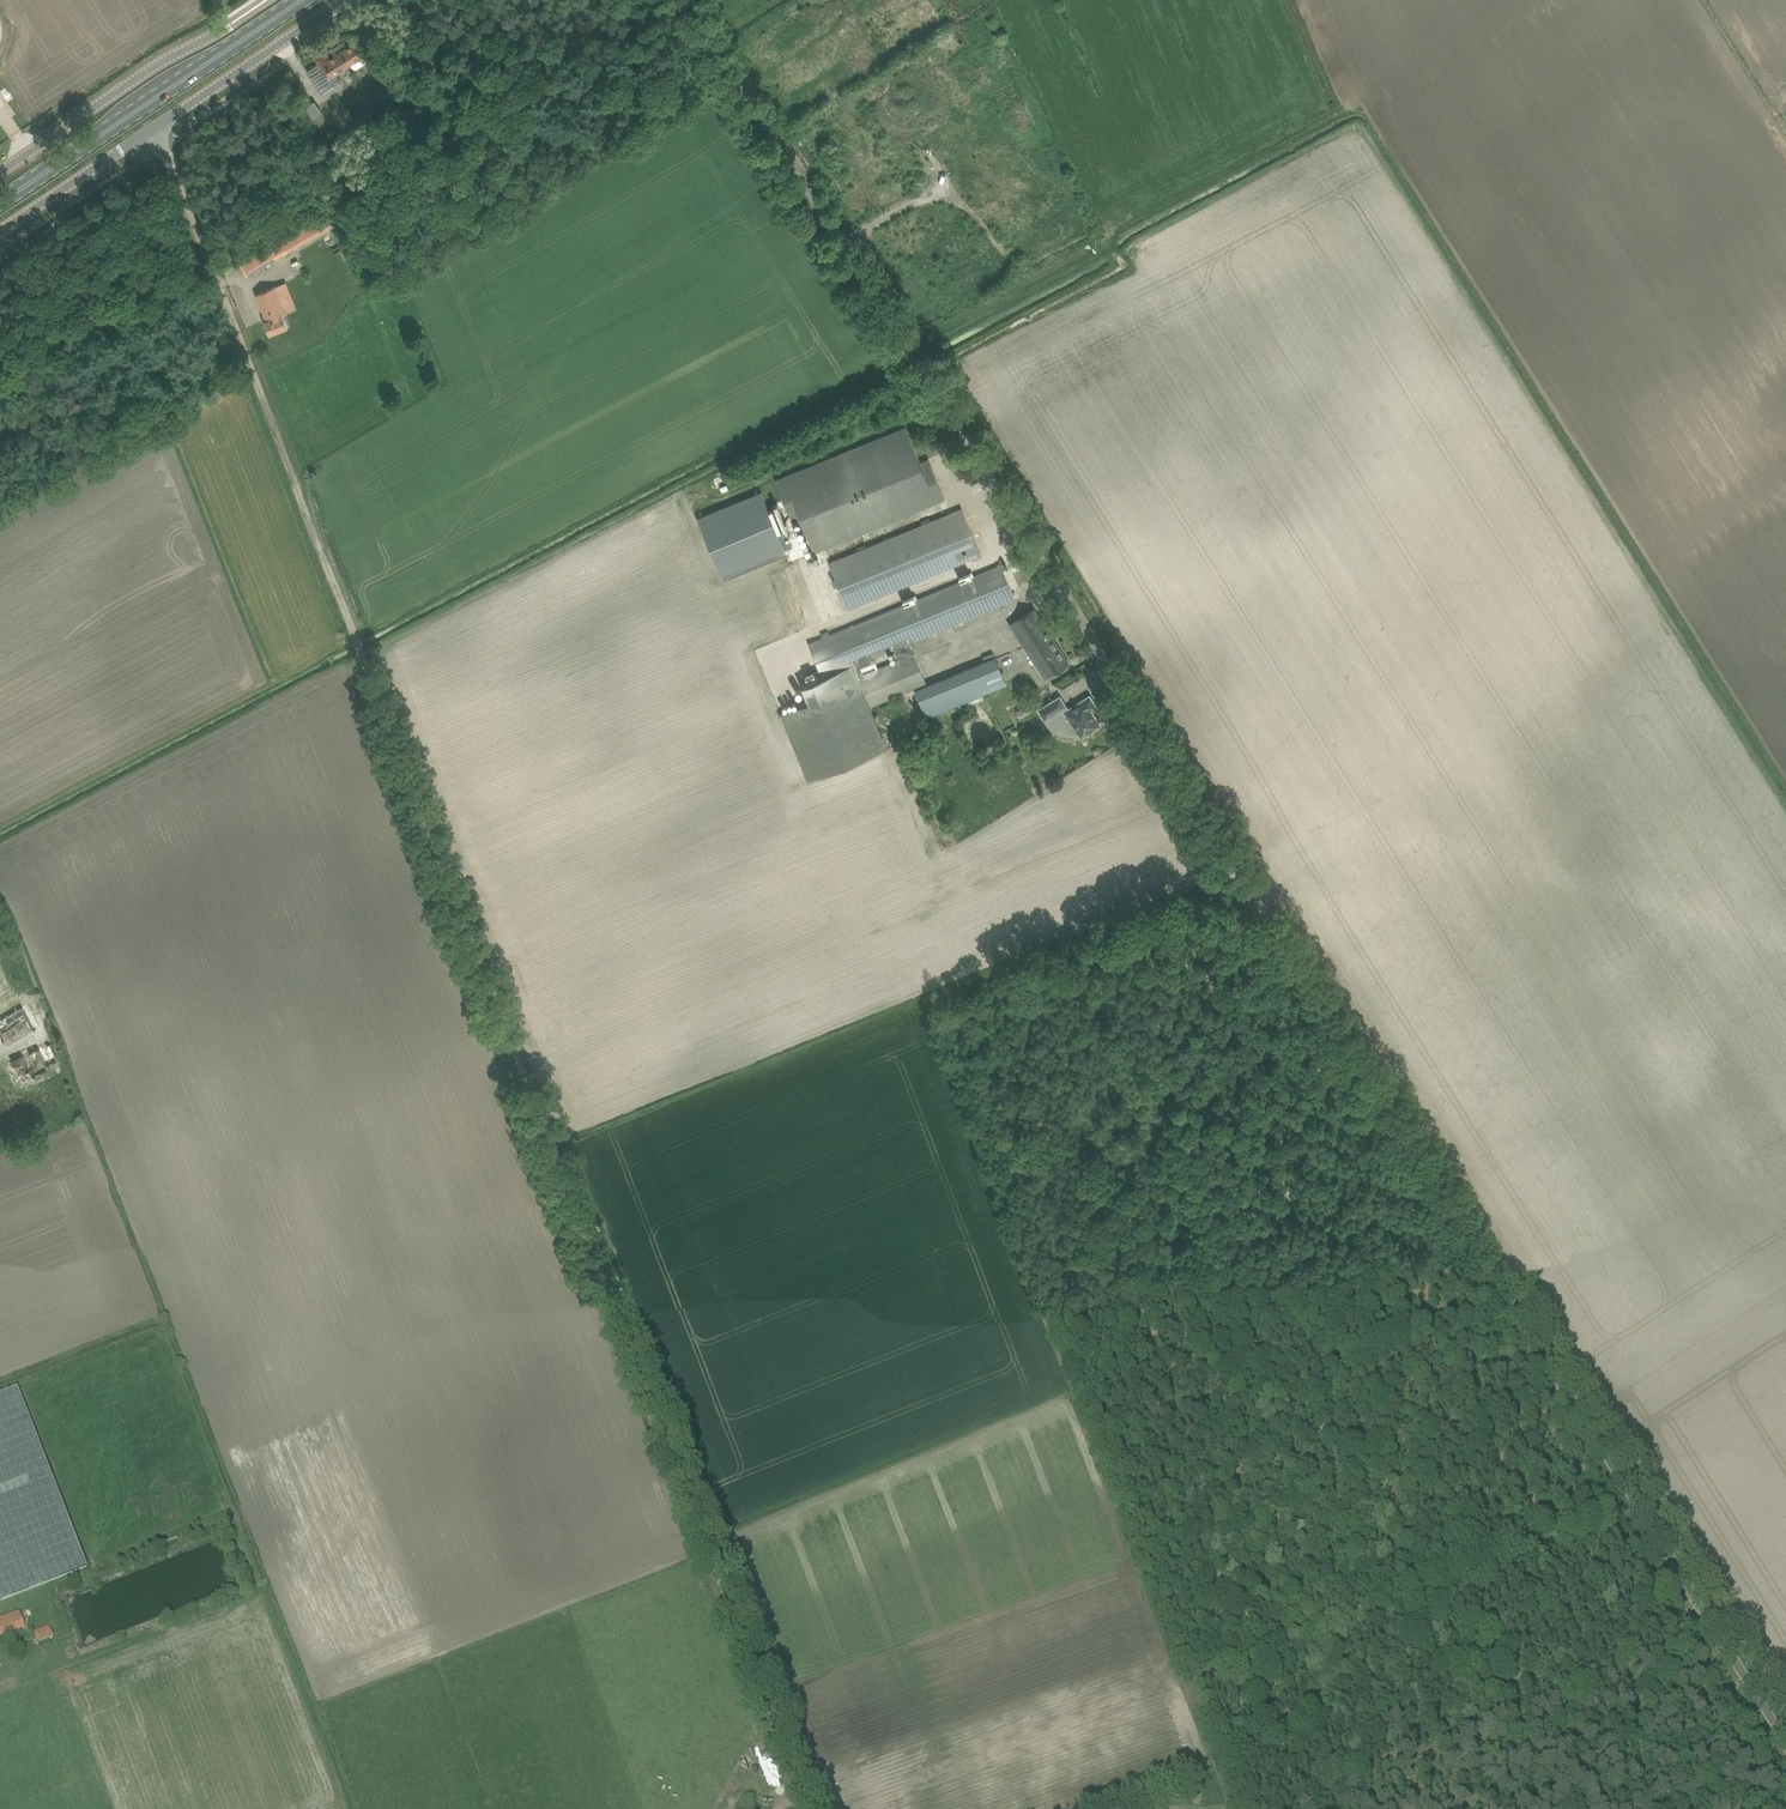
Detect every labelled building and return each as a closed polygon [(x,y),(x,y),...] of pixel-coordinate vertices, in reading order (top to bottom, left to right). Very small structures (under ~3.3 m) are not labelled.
[(346,55),(351,63),(355,69),(372,58),(363,45),(357,34),(335,48),(333,46),(331,48),(334,53),(333,53),(335,55),(335,56),(338,60),(346,55)] [(309,71),(322,91),(341,79),(336,72),(351,63),(346,55),(338,60),(335,56),(335,55),(333,53),(334,53),(331,48),(312,60),(312,61),(317,58),(321,63),(309,71)] [(293,249),(319,234),(330,227),(322,213),(240,261),(248,275),(293,249)] [(264,319),(270,333),(288,326),(283,313),(286,312),(275,285),(256,293),(266,319),(264,319)] [(801,517),(815,551),(945,498),(928,458),(921,461),(906,426),(776,479),(793,520),(801,517)] [(739,499),(698,515),(723,579),(763,563),(787,553),(785,548),(793,545),(786,529),(779,533),(761,490),(739,499)] [(829,562),(848,608),(977,555),(978,557),(981,555),(981,554),(962,507),(829,562)] [(810,642),(823,676),(802,685),(808,701),(780,712),(807,779),(886,747),(859,681),(862,680),(872,705),(927,683),(910,641),(1003,603),(1014,598),(1001,564),(1000,563),(998,564),(998,565),(987,570),(810,642)] [(1010,623),(1045,677),(1069,662),(1034,608),(1010,623)] [(929,684),(916,689),(927,716),(940,711),(1006,683),(996,657),(995,657),(993,651),(982,656),(985,661),(929,684)] [(1060,696),(1039,709),(1054,733),(1062,728),(1063,729),(1064,731),(1067,732),(1070,733),(1073,733),(1075,732),(1077,731),(1080,737),(1100,724),(1099,722),(1100,720),(1096,715),(1094,715),(1090,708),(1093,707),(1093,706),(1094,705),(1094,704),(1094,703),(1094,702),(1094,701),(1090,695),(1074,705),(1074,707),(1069,710),(1060,696)] [(1016,710),(1020,717),(1033,710),(1029,703),(1016,710)] [(1091,770),(1102,773),(1104,764),(1093,762),(1091,770)] [(953,772),(946,775),(950,784),(957,781),(953,772)] [(12,1042),(34,1029),(28,1018),(22,1007),(0,1020),(0,1049),(12,1042)] [(50,1044),(13,1060),(22,1081),(50,1070),(47,1065),(57,1061),(50,1044)] [(49,1096),(53,1106),(58,1104),(54,1094),(49,1096)] [(86,1568),(16,1389),(0,1395),(0,1602),(86,1568)] [(25,1627),(19,1612),(0,1619),(0,1636),(25,1627)] [(31,1633),(34,1642),(52,1636),(48,1627),(31,1633)] [(772,1752),(758,1756),(767,1784),(781,1779),(772,1752)]
